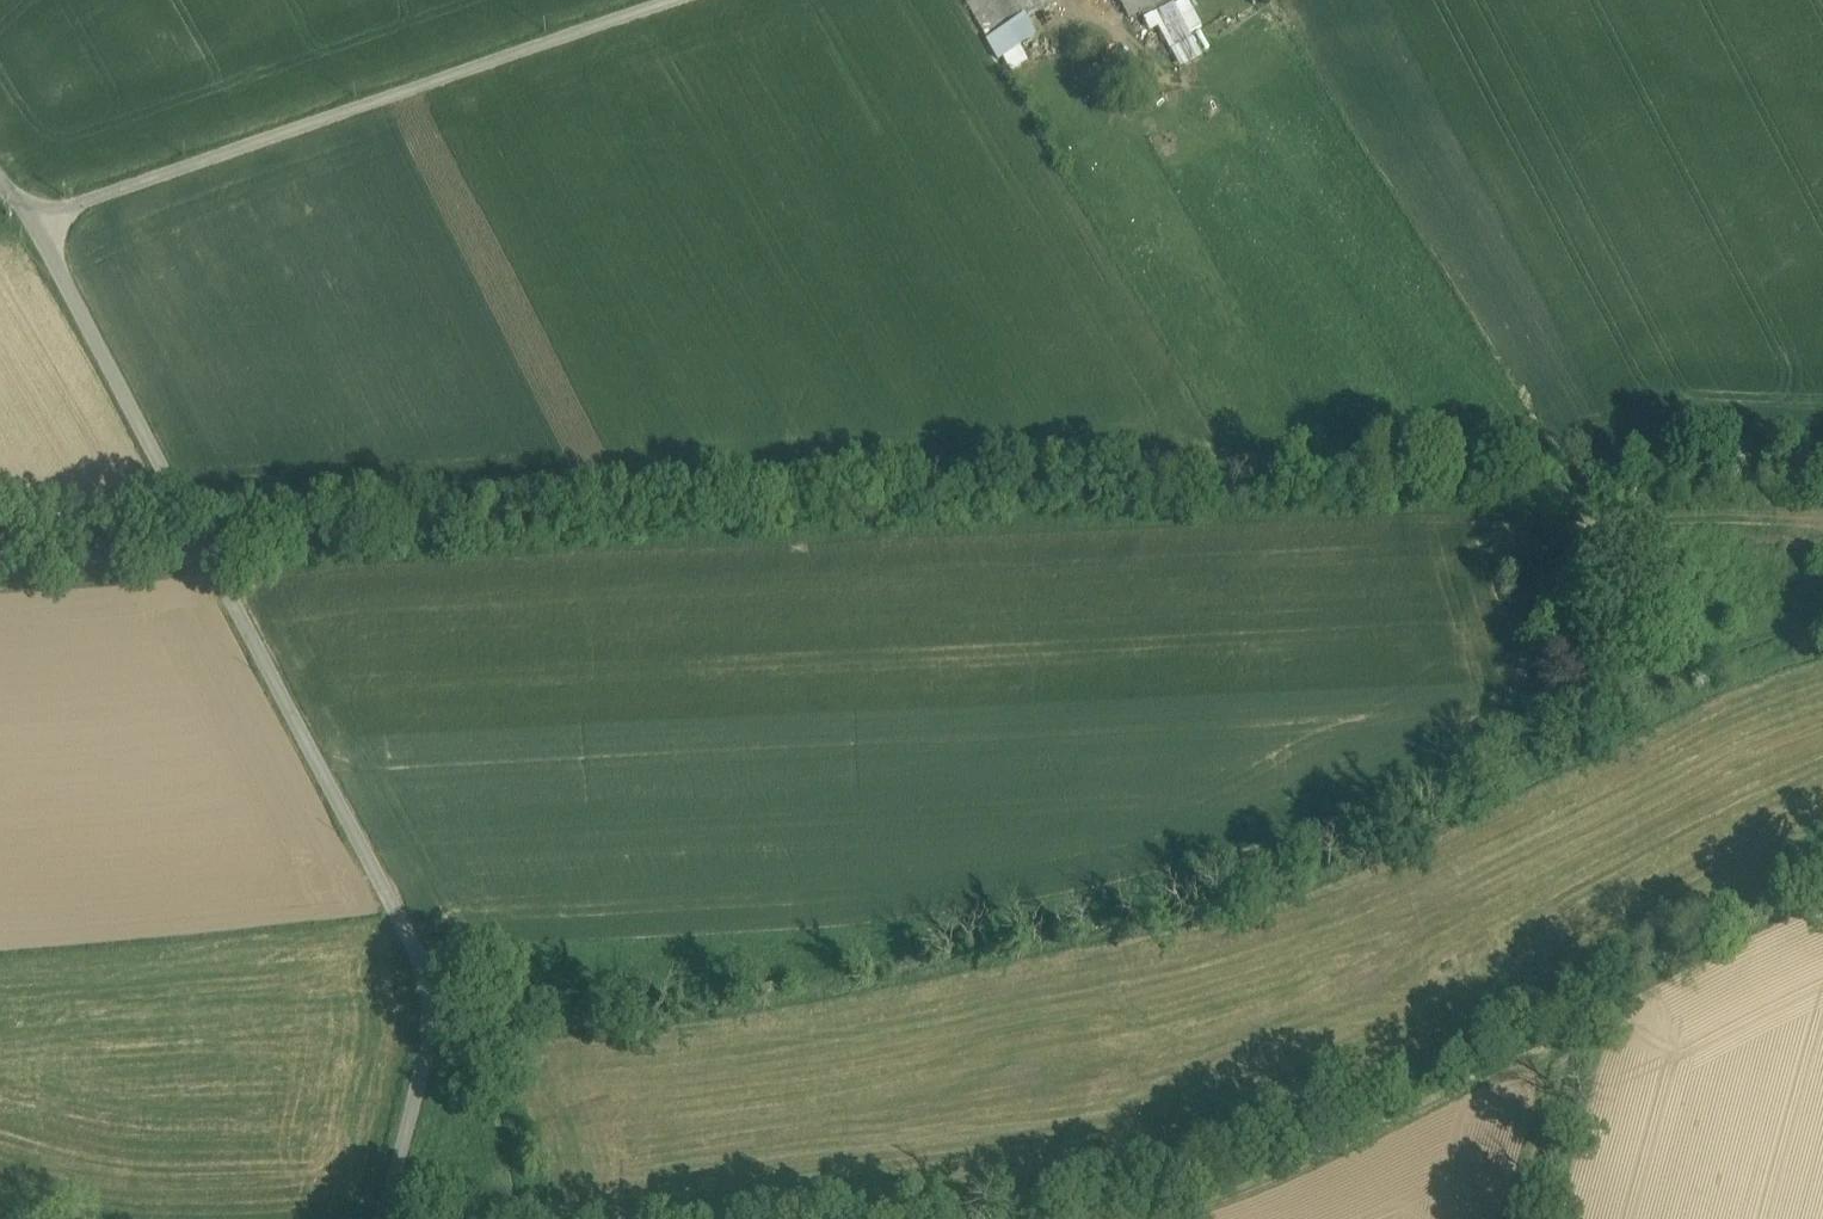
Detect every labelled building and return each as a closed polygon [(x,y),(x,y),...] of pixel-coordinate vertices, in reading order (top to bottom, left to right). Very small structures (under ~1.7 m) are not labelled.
[(989,39),(1042,7),(1044,11),(1056,4),(1053,0),(966,0),(989,39)] [(1154,13),(1180,67),(1214,50),(1189,0),(1180,0),(1154,13)]
